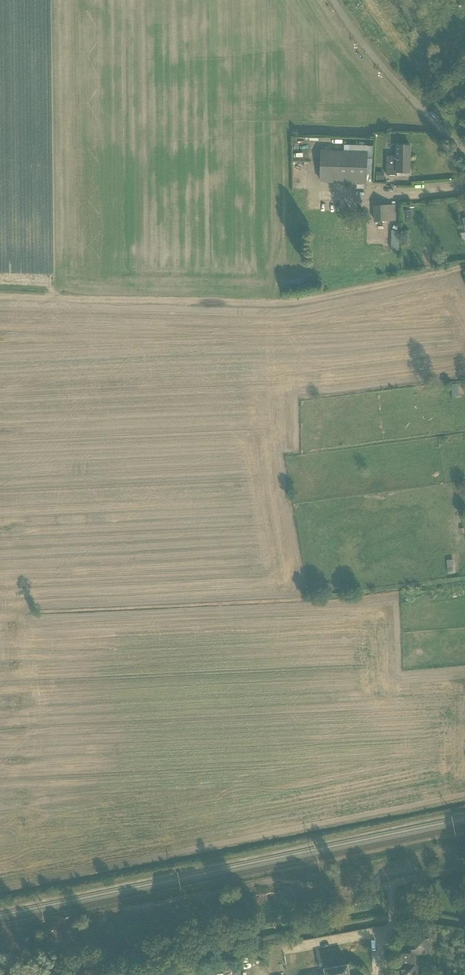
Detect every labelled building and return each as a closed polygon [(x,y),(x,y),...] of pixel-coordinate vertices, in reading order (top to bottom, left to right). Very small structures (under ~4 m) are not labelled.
[(397,156),(387,156),(386,175),(397,175),(397,172),(409,173),(410,156),(410,145),(397,145),(397,156)] [(367,183),(368,151),(321,150),(320,182),(367,183)] [(387,205),(374,206),(375,221),(388,220),(387,205)] [(402,221),(409,220),(408,215),(411,215),(411,210),(401,211),(402,221)] [(444,257),(433,258),(434,266),(445,264),(444,257)] [(285,288),(304,288),(303,278),(285,278),(285,288)] [(416,953),(431,952),(430,932),(410,933),(411,951),(400,951),(401,974),(417,974),(416,953)] [(348,963),(324,967),(326,974),(350,974),(348,963)]
